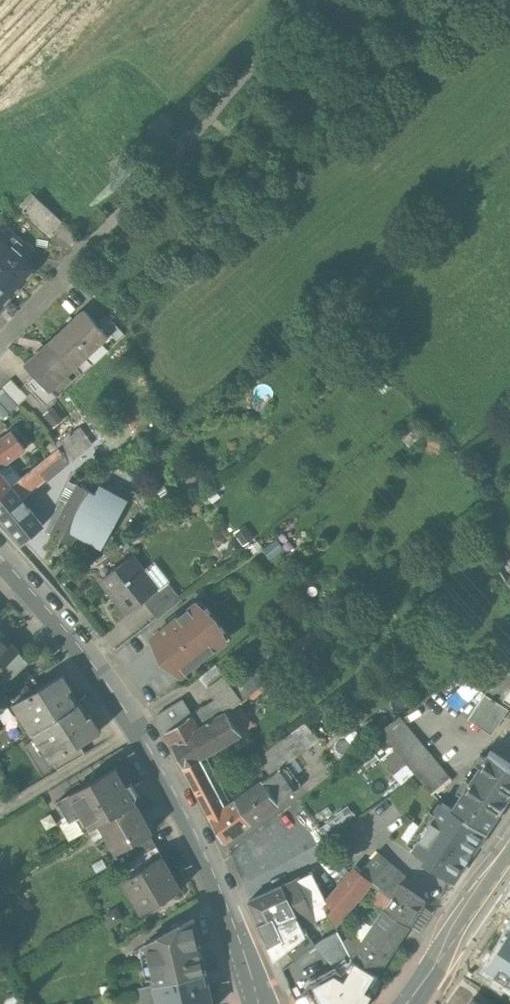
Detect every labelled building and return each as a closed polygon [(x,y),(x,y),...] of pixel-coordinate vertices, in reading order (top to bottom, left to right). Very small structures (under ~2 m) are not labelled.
[(62,220),(36,195),(24,209),(50,233),(62,220)] [(1,307),(21,285),(17,281),(34,263),(0,231),(0,232),(0,306),(1,307)] [(86,311),(51,343),(65,358),(69,355),(77,364),(108,335),(101,327),(86,311)] [(101,327),(108,335),(117,344),(128,334),(112,317),(101,327)] [(49,389),(77,364),(69,355),(65,358),(51,343),(27,365),(36,375),(49,389)] [(57,398),(49,389),(36,375),(24,385),(46,408),(53,402),(57,398)] [(11,380),(0,390),(0,420),(1,422),(27,398),(11,380)] [(53,402),(46,408),(36,417),(49,434),(65,420),(53,402)] [(5,463),(44,437),(33,419),(0,444),(0,455),(5,463)] [(10,489),(0,475),(0,497),(10,489)] [(27,475),(18,484),(24,490),(22,491),(36,505),(47,493),(27,475)] [(80,488),(52,536),(69,546),(76,534),(102,549),(128,505),(100,489),(95,497),(80,488)] [(0,497),(0,519),(22,546),(42,528),(10,489),(0,497)] [(133,558),(100,584),(126,616),(158,590),(133,558)] [(197,604),(153,638),(182,676),(226,642),(216,629),(222,625),(212,612),(206,617),(197,604)] [(0,638),(0,671),(16,655),(0,638)] [(509,689),(509,673),(505,669),(488,694),(487,694),(471,718),(495,734),(509,711),(509,708),(507,707),(509,702),(504,698),(509,689)] [(208,689),(218,701),(226,713),(265,682),(256,671),(231,690),(223,678),(208,689)] [(40,689),(14,705),(31,734),(34,733),(76,707),(59,678),(40,689)] [(34,679),(8,694),(14,705),(40,689),(34,679)] [(191,718),(193,717),(213,753),(242,735),(226,713),(218,701),(190,716),(191,718)] [(163,727),(181,718),(190,713),(184,702),(157,716),(163,727)] [(76,707),(34,733),(51,761),(79,745),(96,735),(78,706),(76,707)] [(166,732),(186,769),(206,757),(213,753),(193,717),(191,718),(183,722),(166,732)] [(432,794),(452,780),(400,717),(380,731),(432,794)] [(163,727),(166,732),(183,722),(181,718),(163,727)] [(309,750),(291,734),(273,747),(286,766),(309,750)] [(79,745),(51,761),(57,771),(85,755),(79,745)] [(286,766),(273,747),(258,758),(271,776),(236,801),(252,823),(302,787),(286,766)] [(509,794),(509,764),(490,751),(452,810),(486,832),(509,794)] [(252,823),(236,801),(231,805),(206,757),(186,769),(198,794),(214,786),(220,797),(204,805),(224,843),(252,823)] [(81,815),(89,829),(100,823),(134,803),(114,769),(57,802),(69,823),(81,815)] [(198,794),(204,805),(220,797),(214,786),(198,794)] [(134,803),(100,823),(117,853),(151,834),(134,803)] [(486,832),(452,810),(442,803),(412,847),(428,857),(426,861),(455,879),(486,832)] [(405,879),(377,854),(361,871),(356,866),(325,900),(324,905),(329,916),(333,915),(337,923),(370,881),(381,891),(374,898),(383,908),(400,884),(405,879)] [(162,857),(122,879),(133,897),(138,894),(146,908),(180,889),(162,857)] [(282,886),(301,925),(315,919),(310,908),(322,902),(309,874),(282,886)] [(400,884),(383,908),(409,925),(420,932),(436,909),(400,884)] [(308,933),(301,925),(282,886),(249,902),(274,958),(286,949),(308,933)] [(409,925),(383,908),(350,957),(352,958),(378,974),(409,925)] [(193,919),(146,943),(155,984),(205,973),(193,919)] [(484,969),(509,986),(509,930),(484,969)] [(308,933),(286,949),(294,961),(315,946),(308,933)] [(368,990),(378,974),(352,958),(342,974),(336,970),(308,986),(317,1003),(366,1003),(373,993),(368,990)] [(137,988),(141,1003),(153,1003),(159,1003),(160,1003),(212,1003),(205,973),(155,984),(137,988)]
